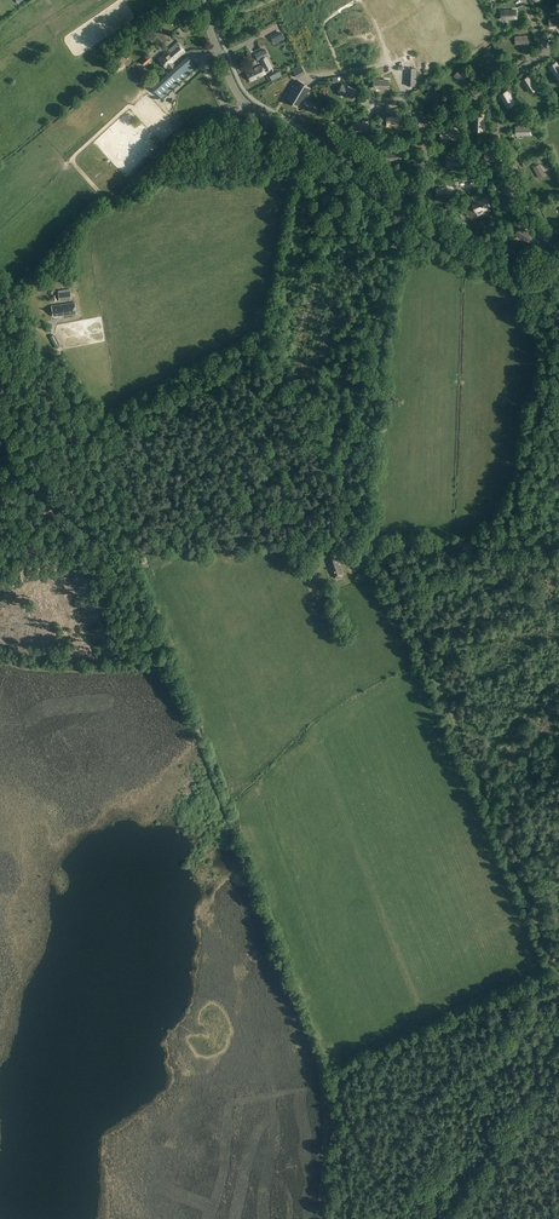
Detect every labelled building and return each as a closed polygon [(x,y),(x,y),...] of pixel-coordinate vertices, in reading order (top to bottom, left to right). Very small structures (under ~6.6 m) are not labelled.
[(501,11),(502,18),(517,18),(516,10),(506,10),(506,9),(504,10),(501,11)] [(155,34),(162,43),(168,37),(161,29),(155,34)] [(273,38),(277,47),(288,42),(284,33),(273,38)] [(528,43),(527,35),(515,36),(515,44),(528,43)] [(186,52),(177,42),(163,55),(158,59),(166,68),(167,67),(171,71),(176,66),(172,62),(176,59),(177,59),(186,52)] [(262,65),(246,73),(250,81),(257,78),(256,77),(258,76),(259,77),(266,74),(264,70),(265,69),(266,70),(271,68),(266,57),(269,55),(266,50),(262,51),(262,50),(255,54),(258,60),(260,59),(264,67),(263,68),(262,65)] [(492,66),(497,59),(487,51),(482,58),(492,66)] [(145,65),(151,59),(148,55),(141,61),(145,65)] [(171,71),(152,87),(162,99),(197,67),(188,56),(176,66),(171,71)] [(556,62),(550,66),(557,78),(558,77),(558,65),(558,64),(556,62)] [(301,66),(293,71),(296,77),(305,73),(301,66)] [(416,68),(407,68),(407,85),(415,85),(416,68)] [(464,84),(469,77),(459,69),(453,76),(464,84)] [(530,78),(529,76),(522,80),(530,92),(537,88),(531,80),(532,80),(531,78),(530,78)] [(373,88),(388,88),(388,80),(379,80),(379,79),(376,79),(376,80),(374,80),(373,88)] [(297,80),(286,99),(299,106),(310,88),(297,80)] [(339,91),(352,98),(355,91),(347,87),(347,86),(345,85),(345,86),(342,84),(339,91)] [(435,102),(440,95),(431,87),(425,94),(435,102)] [(514,103),(508,92),(507,91),(500,94),(507,107),(514,103)] [(160,104),(167,112),(172,108),(164,99),(160,104)] [(515,104),(509,111),(512,113),(518,106),(515,104)] [(377,114),(381,119),(389,113),(386,108),(377,114)] [(475,116),(475,131),(483,131),(483,121),(484,121),(484,119),(483,119),(483,116),(475,116)] [(402,125),(401,118),(401,117),(392,118),(392,117),(389,117),(389,118),(387,118),(387,126),(402,125)] [(352,131),(367,131),(367,123),(357,123),(357,122),(355,122),(355,123),(352,123),(352,131)] [(531,126),(524,126),(521,126),(521,125),(519,126),(516,126),(516,134),(531,134),(531,126)] [(444,129),(441,129),(441,137),(456,138),(456,130),(447,129),(444,129)] [(488,150),(488,151),(485,151),(485,159),(500,159),(500,151),(490,151),(490,150),(488,150)] [(400,152),(393,152),(391,152),(391,151),(388,152),(385,152),(386,160),(400,160),(400,152)] [(447,164),(462,164),(462,156),(452,156),(450,156),(447,156),(447,164)] [(539,178),(546,174),(540,163),(533,167),(539,178)] [(508,183),(503,188),(513,199),(518,194),(512,186),(511,184),(510,185),(508,183)] [(437,189),(437,196),(452,196),(452,189),(442,189),(442,188),(440,188),(440,189),(437,189)] [(473,204),(476,211),(489,205),(486,198),(477,202),(477,201),(475,202),(475,203),(473,204)] [(516,233),(529,241),(533,234),(524,229),(525,228),(523,227),(522,228),(520,227),(516,233)] [(59,301),(71,299),(70,291),(69,289),(58,290),(59,301)] [(75,303),(51,306),(53,316),(64,315),(64,316),(76,314),(75,303)] [(327,557),(333,577),(343,574),(336,554),(327,557)]
